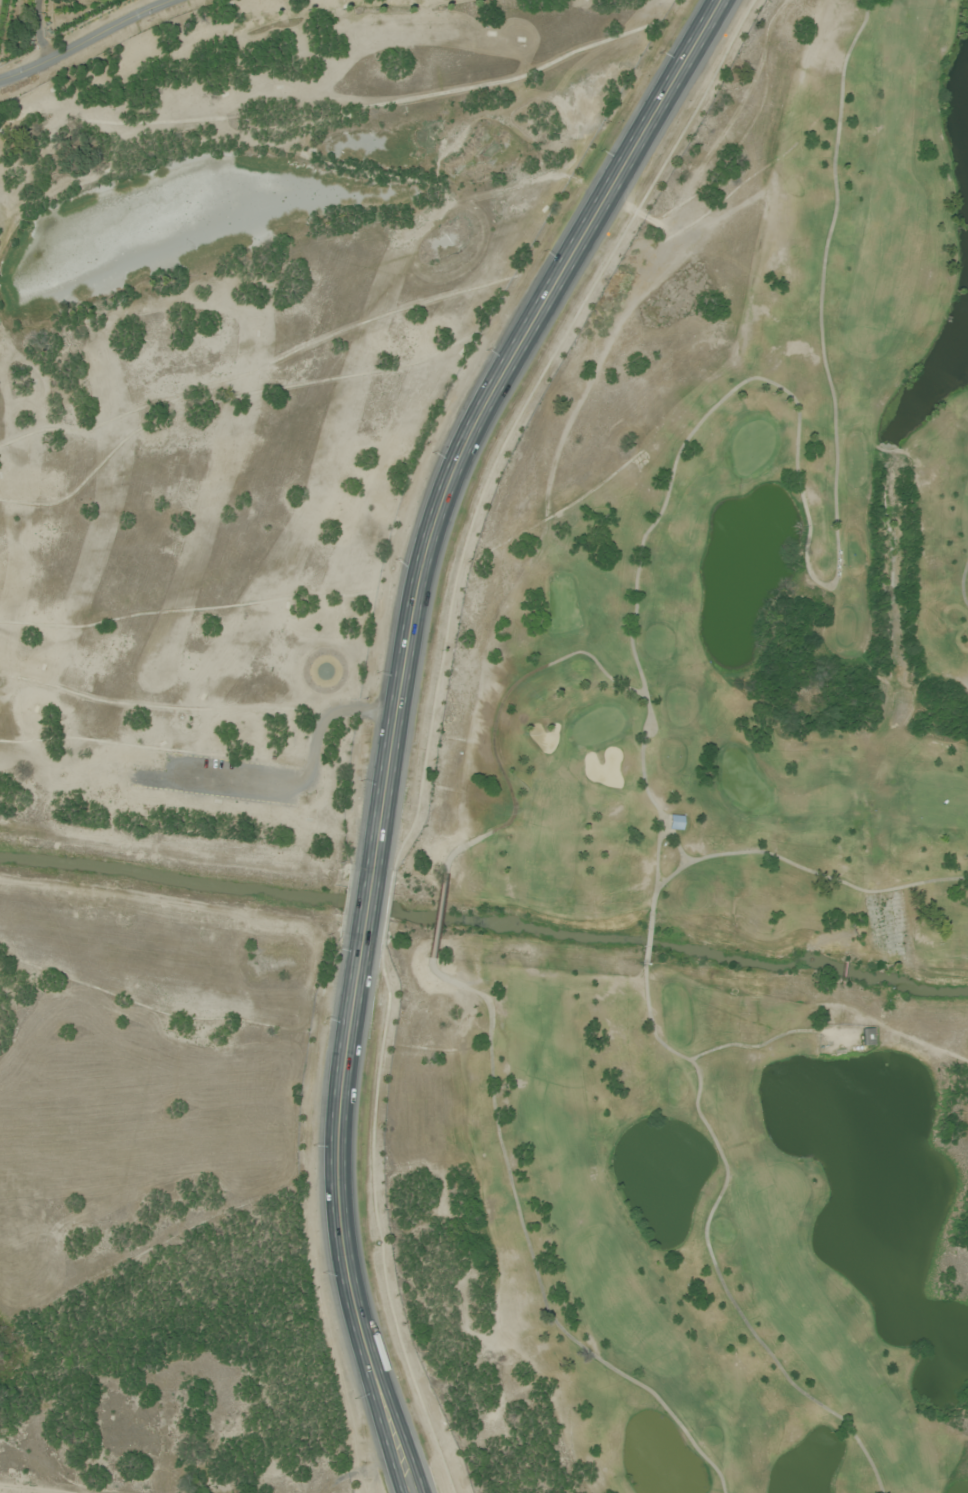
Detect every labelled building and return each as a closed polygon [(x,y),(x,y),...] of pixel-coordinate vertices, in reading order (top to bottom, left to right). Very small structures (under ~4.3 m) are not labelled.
[(667,829),(681,831),(683,816),(669,815),(667,829)] [(871,1029),(860,1030),(861,1045),(872,1045),(871,1029)]
